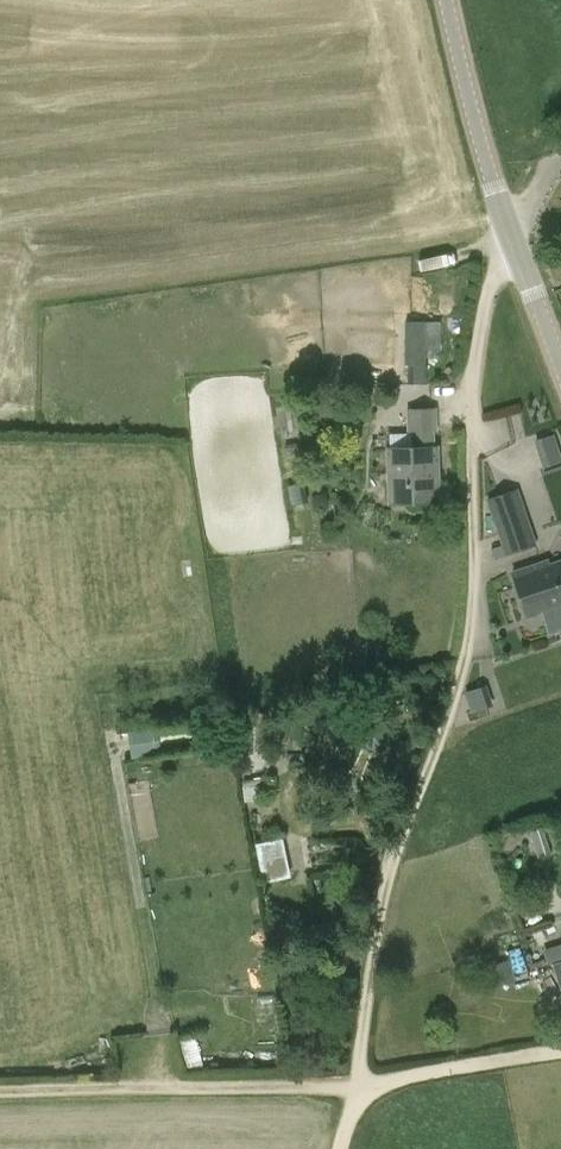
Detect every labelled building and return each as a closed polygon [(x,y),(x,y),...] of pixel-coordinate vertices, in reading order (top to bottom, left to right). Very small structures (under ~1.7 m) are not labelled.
[(421,269),(455,259),(452,248),(418,257),(421,269)] [(409,384),(426,384),(426,322),(405,322),(405,365),(409,365),(409,384)] [(407,434),(411,434),(412,450),(390,451),(391,502),(438,501),(437,450),(436,450),(435,434),(438,434),(438,409),(407,409),(407,434)] [(534,441),(543,469),(560,464),(560,457),(554,434),(534,441)] [(494,561),(508,556),(536,546),(517,491),(489,501),(504,545),(490,550),(494,561)] [(543,569),(541,565),(514,575),(530,619),(542,614),(550,635),(560,631),(560,562),(543,569)] [(487,685),(465,692),(471,714),(494,707),(487,685)] [(543,828),(529,832),(538,860),(552,855),(543,828)] [(263,879),(290,876),(285,838),(259,841),(263,879)] [(525,956),(530,971),(560,961),(560,945),(525,956)]
